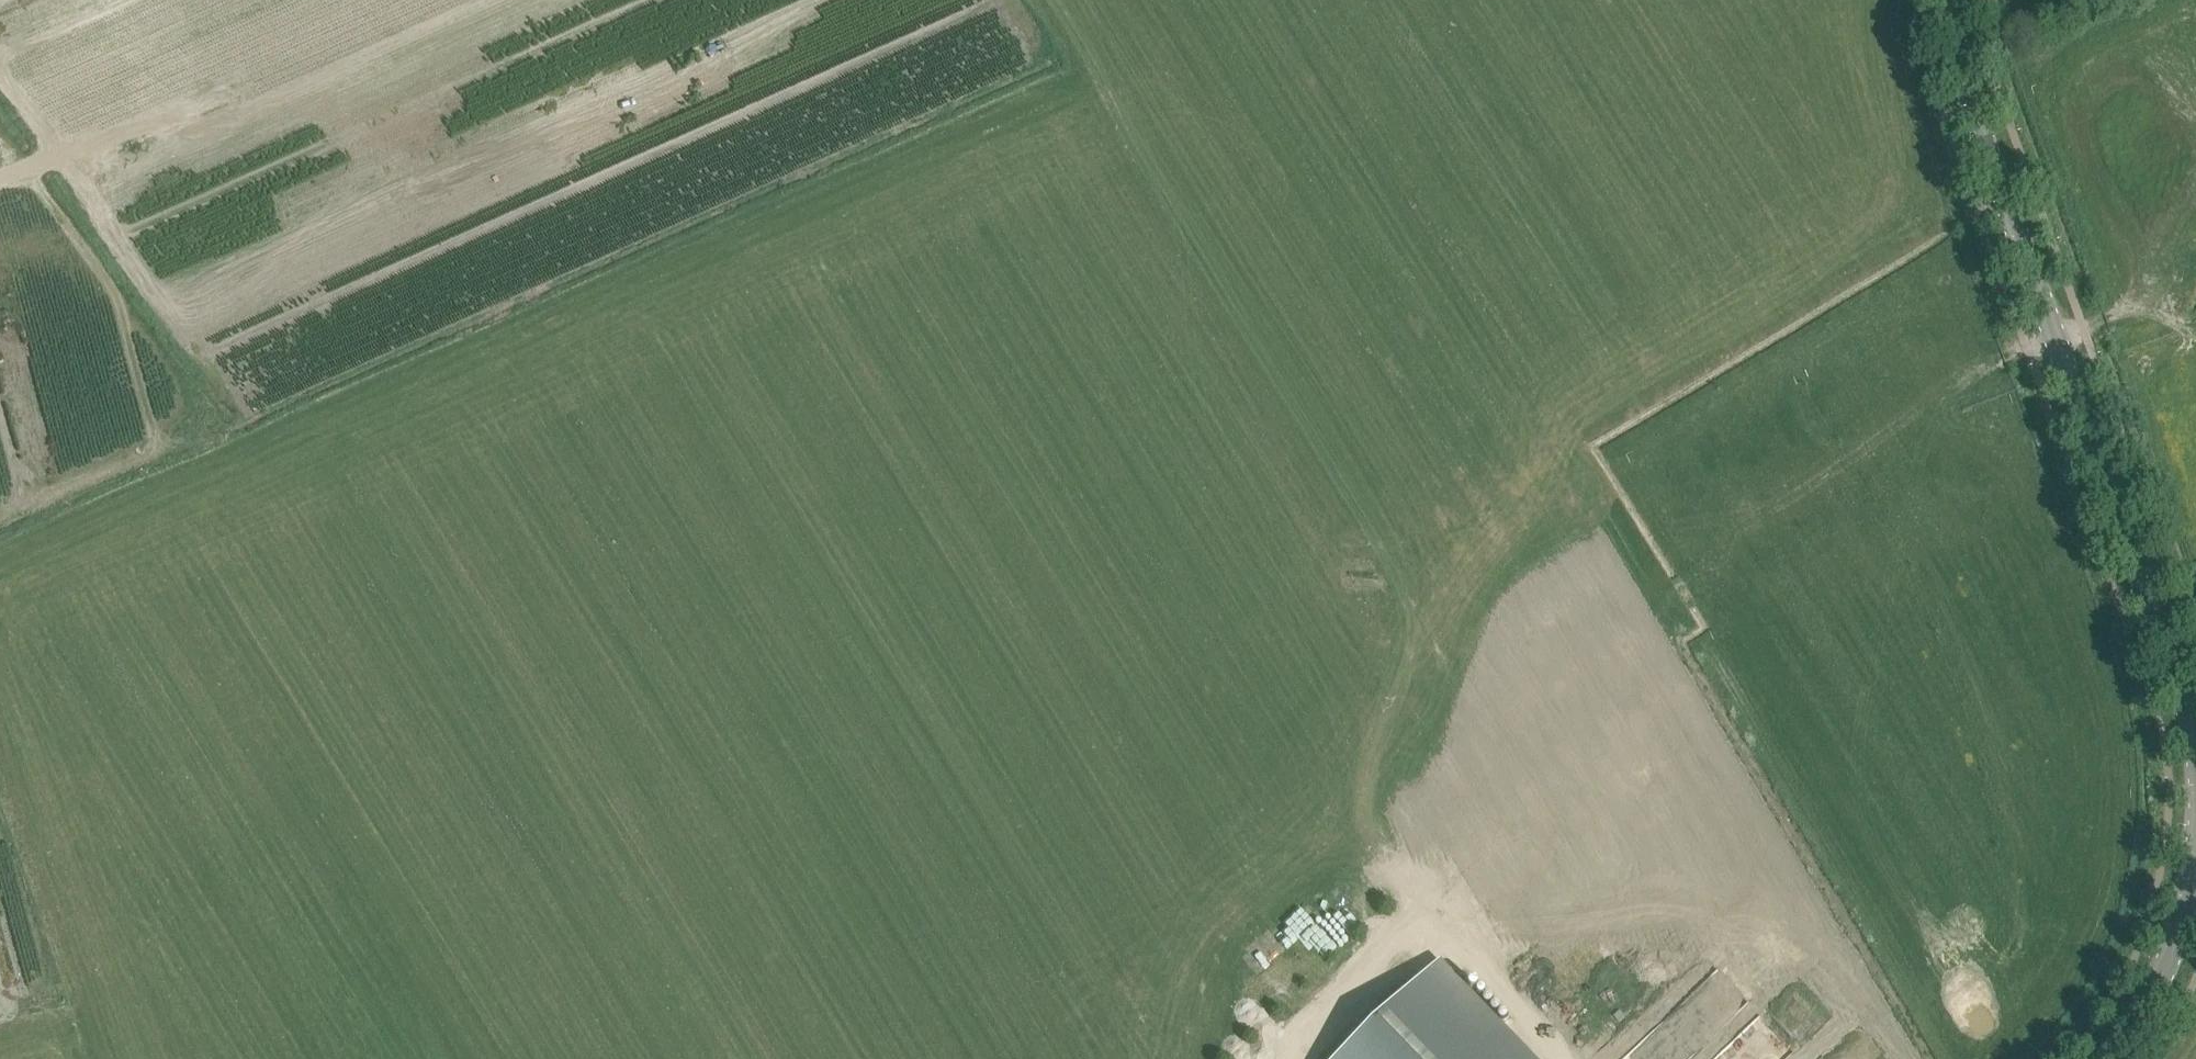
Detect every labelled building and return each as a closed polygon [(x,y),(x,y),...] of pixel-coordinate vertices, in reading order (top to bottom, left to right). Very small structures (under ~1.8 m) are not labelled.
[(1435,965),(1337,1058),(1527,1058),(1435,965)]
